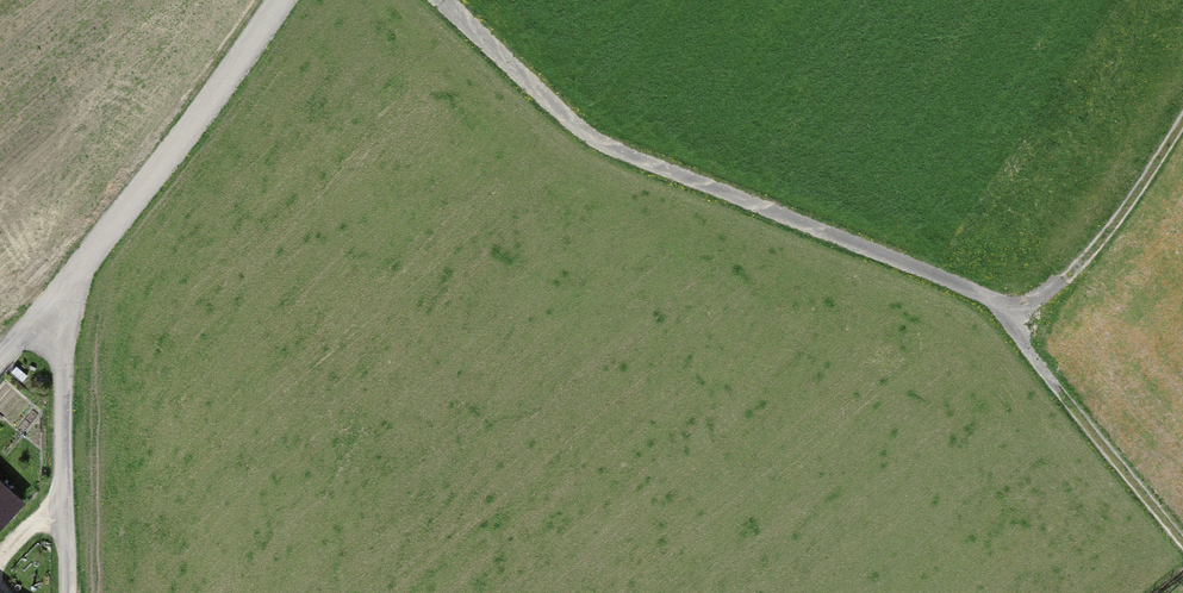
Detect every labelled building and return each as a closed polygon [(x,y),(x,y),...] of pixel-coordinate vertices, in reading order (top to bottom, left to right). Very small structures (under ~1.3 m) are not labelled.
[(11,374),(22,383),(28,377),(17,367),(11,374)] [(0,490),(0,532),(21,510),(0,490)]
